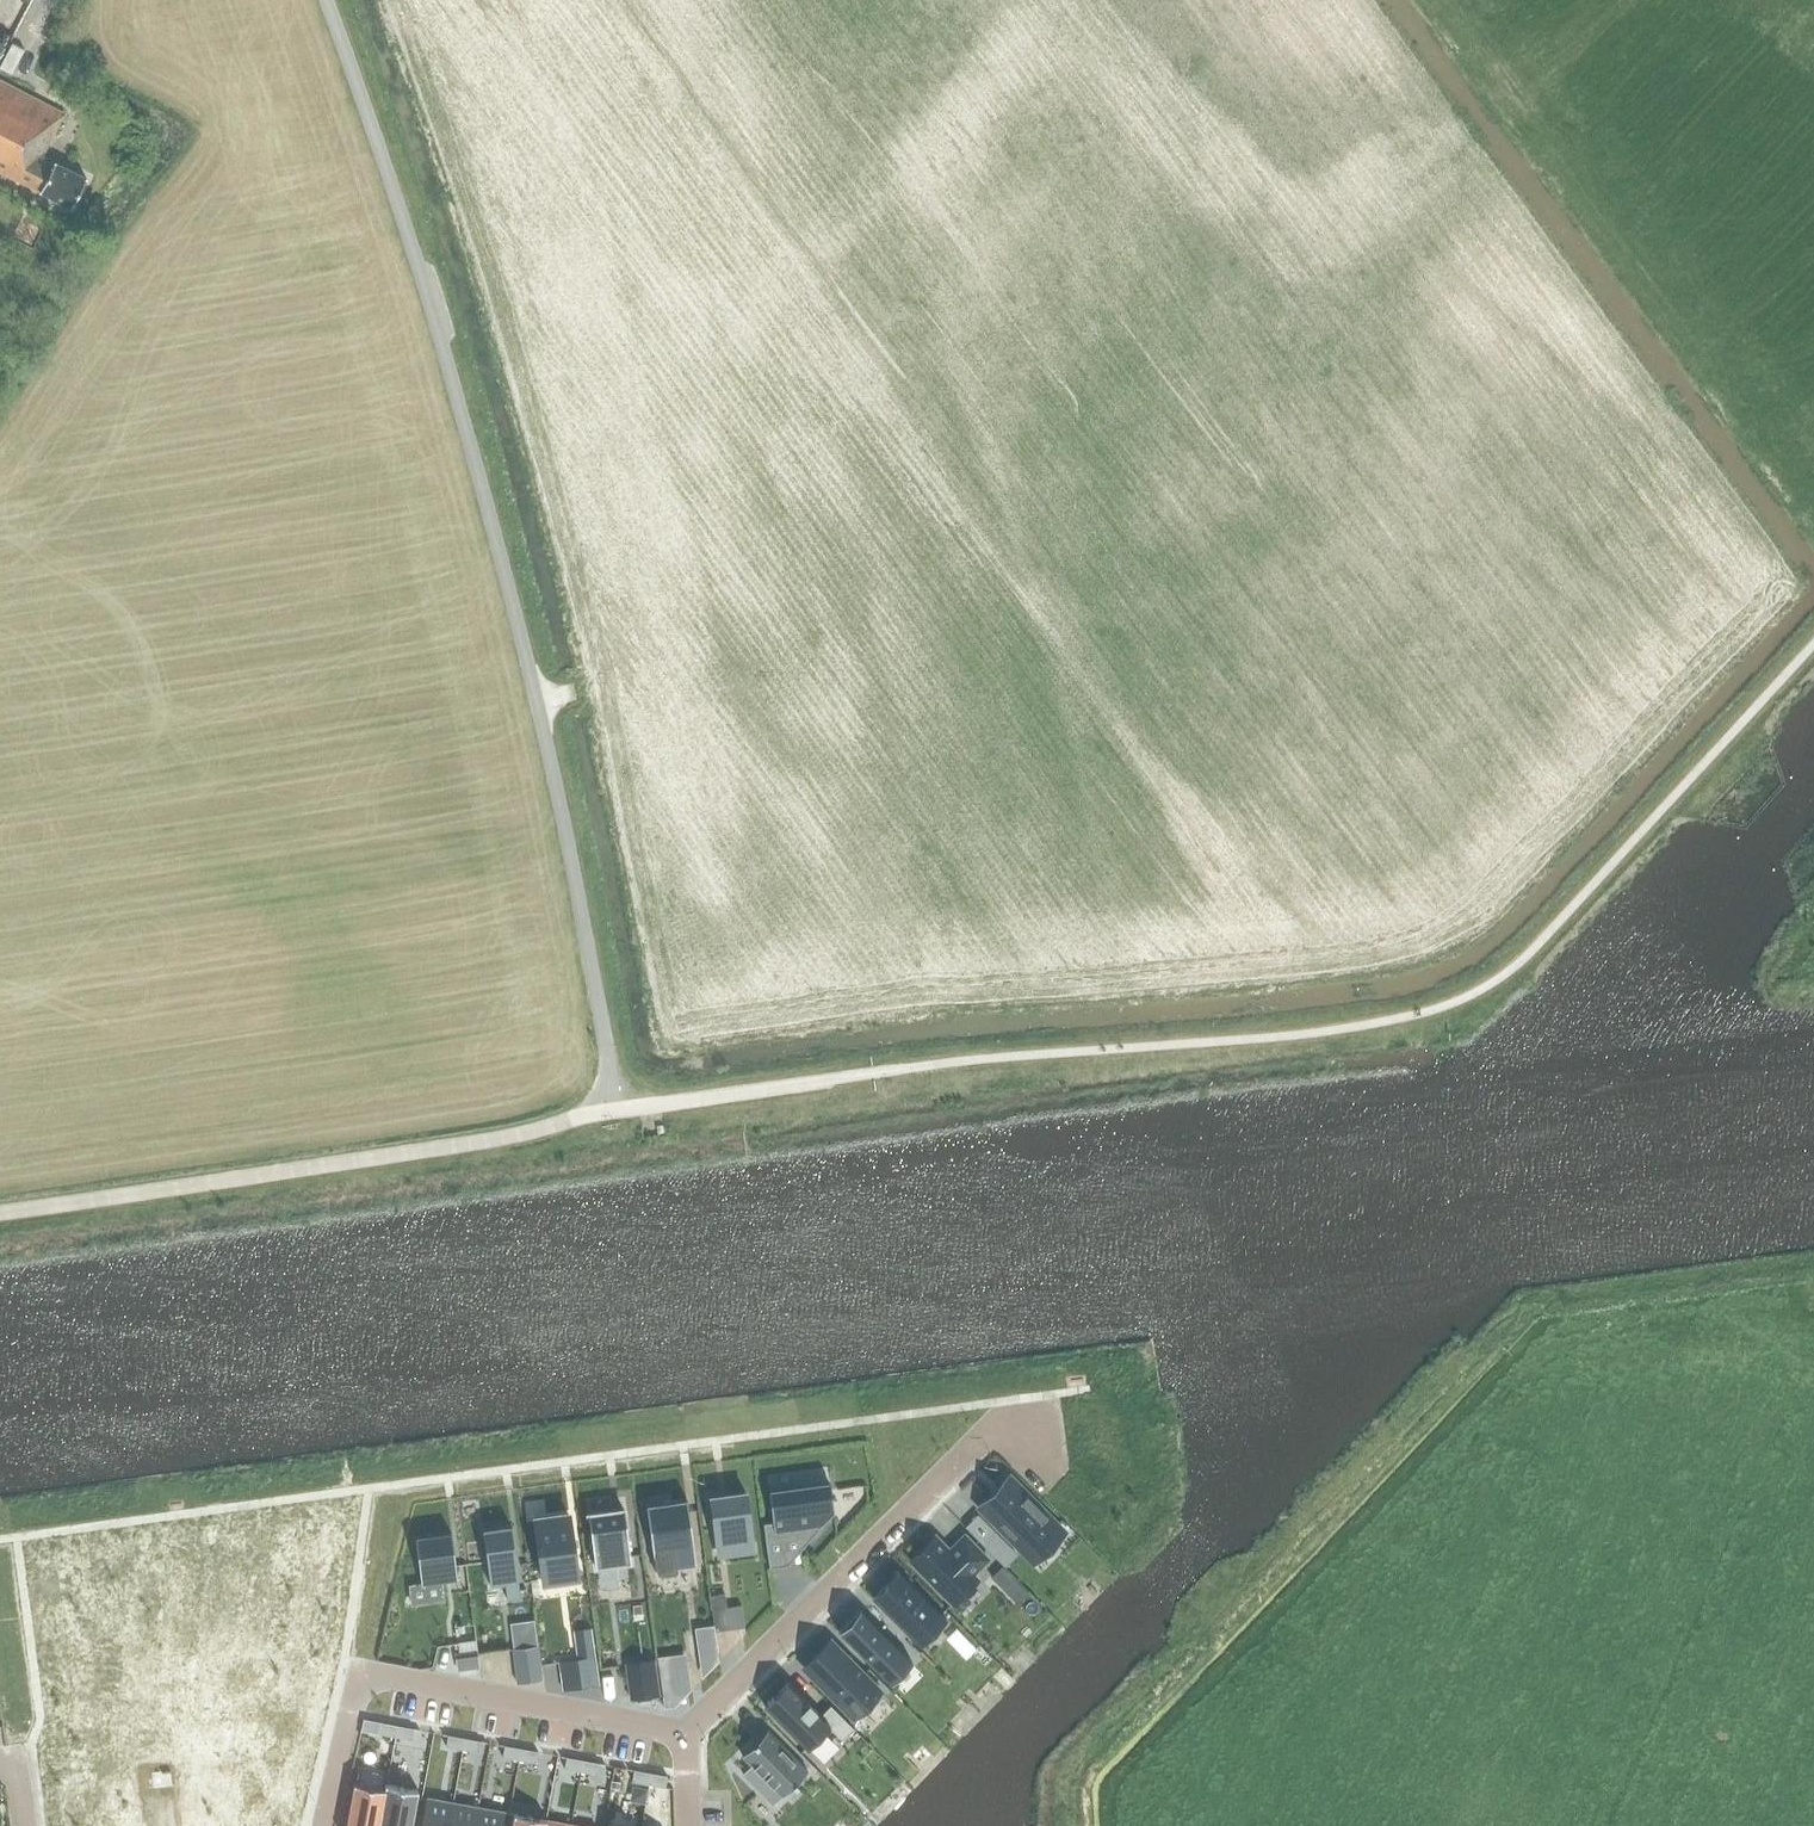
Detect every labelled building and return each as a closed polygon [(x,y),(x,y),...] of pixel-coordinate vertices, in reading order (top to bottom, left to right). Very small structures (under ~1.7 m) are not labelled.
[(0,58),(21,19),(6,11),(0,23),(0,58)] [(86,178),(42,155),(63,113),(0,81),(0,177),(4,179),(7,174),(71,207),(86,178)] [(1034,1563),(1065,1532),(1009,1476),(988,1496),(992,1500),(982,1510),(1034,1563)] [(784,1539),(813,1535),(834,1511),(830,1481),(768,1489),(773,1521),(764,1523),(769,1568),(788,1565),(784,1539)] [(744,1491),(709,1496),(713,1526),(715,1526),(718,1546),(748,1542),(746,1522),(748,1522),(744,1491)] [(685,1500),(648,1505),(657,1573),(677,1570),(676,1567),(694,1564),(685,1500)] [(624,1509),(588,1514),(589,1517),(594,1559),(595,1566),(631,1561),(630,1554),(625,1513),(624,1509)] [(569,1513),(534,1516),(534,1519),(542,1579),(543,1585),(578,1580),(578,1575),(570,1516),(569,1513)] [(507,1583),(509,1599),(523,1597),(513,1524),(485,1528),(493,1585),(507,1583)] [(980,1541),(997,1558),(1007,1548),(990,1531),(980,1541)] [(422,1584),(458,1579),(451,1533),(415,1537),(422,1584)] [(953,1605),(979,1580),(973,1573),(988,1558),(965,1535),(949,1550),(934,1534),(909,1560),(953,1605)] [(1003,1567),(992,1577),(1002,1588),(1013,1578),(1003,1567)] [(945,1617),(900,1572),(873,1598),(919,1644),(920,1643),(916,1639),(941,1614),(944,1618),(945,1617)] [(725,1594),(710,1596),(712,1611),(727,1609),(725,1594)] [(839,1632),(890,1683),(911,1662),(860,1611),(839,1632)] [(715,1628),(698,1630),(702,1659),(719,1656),(715,1628)] [(882,1697),(828,1642),(798,1671),(853,1726),(882,1697)] [(542,1679),(537,1645),(513,1649),(517,1682),(542,1679)] [(458,1669),(479,1666),(476,1650),(456,1653),(458,1669)] [(686,1653),(657,1657),(658,1665),(684,1661),(686,1676),(689,1675),(686,1653)] [(595,1656),(577,1658),(581,1688),(599,1685),(595,1656)] [(658,1674),(628,1678),(630,1700),(661,1696),(658,1674)] [(854,1728),(831,1705),(821,1715),(788,1683),(764,1706),(806,1747),(828,1725),(843,1740),(854,1728)] [(364,1718),(361,1730),(395,1737),(398,1725),(364,1718)] [(398,1725),(395,1737),(412,1740),(414,1728),(398,1725)] [(808,1771),(767,1730),(742,1755),(751,1764),(743,1773),(774,1804),(793,1785),(795,1786),(798,1783),(796,1782),(808,1771)] [(448,1734),(446,1746),(463,1749),(465,1737),(448,1734)] [(465,1737),(463,1749),(479,1753),(482,1741),(465,1737)] [(505,1745),(502,1757),(519,1760),(521,1748),(505,1745)] [(521,1748),(519,1760),(536,1763),(538,1751),(521,1748)] [(567,1756),(564,1768),(581,1771),(584,1760),(567,1756)] [(584,1760),(581,1771),(598,1774),(600,1763),(584,1760)] [(346,1825),(379,1825),(386,1784),(385,1784),(385,1788),(382,1788),(385,1774),(361,1769),(359,1783),(354,1783),(346,1825)] [(634,1769),(632,1781),(648,1784),(651,1772),(634,1769)] [(651,1772),(648,1784),(665,1787),(668,1775),(651,1772)] [(379,1825),(412,1825),(418,1790),(386,1784),(379,1825)] [(421,1825),(448,1825),(453,1802),(427,1797),(421,1825)] [(448,1825),(475,1825),(478,1807),(453,1802),(448,1825)] [(475,1825),(502,1825),(505,1812),(478,1807),(475,1825)] [(512,1825),(545,1825),(546,1819),(514,1813),(512,1825)]
